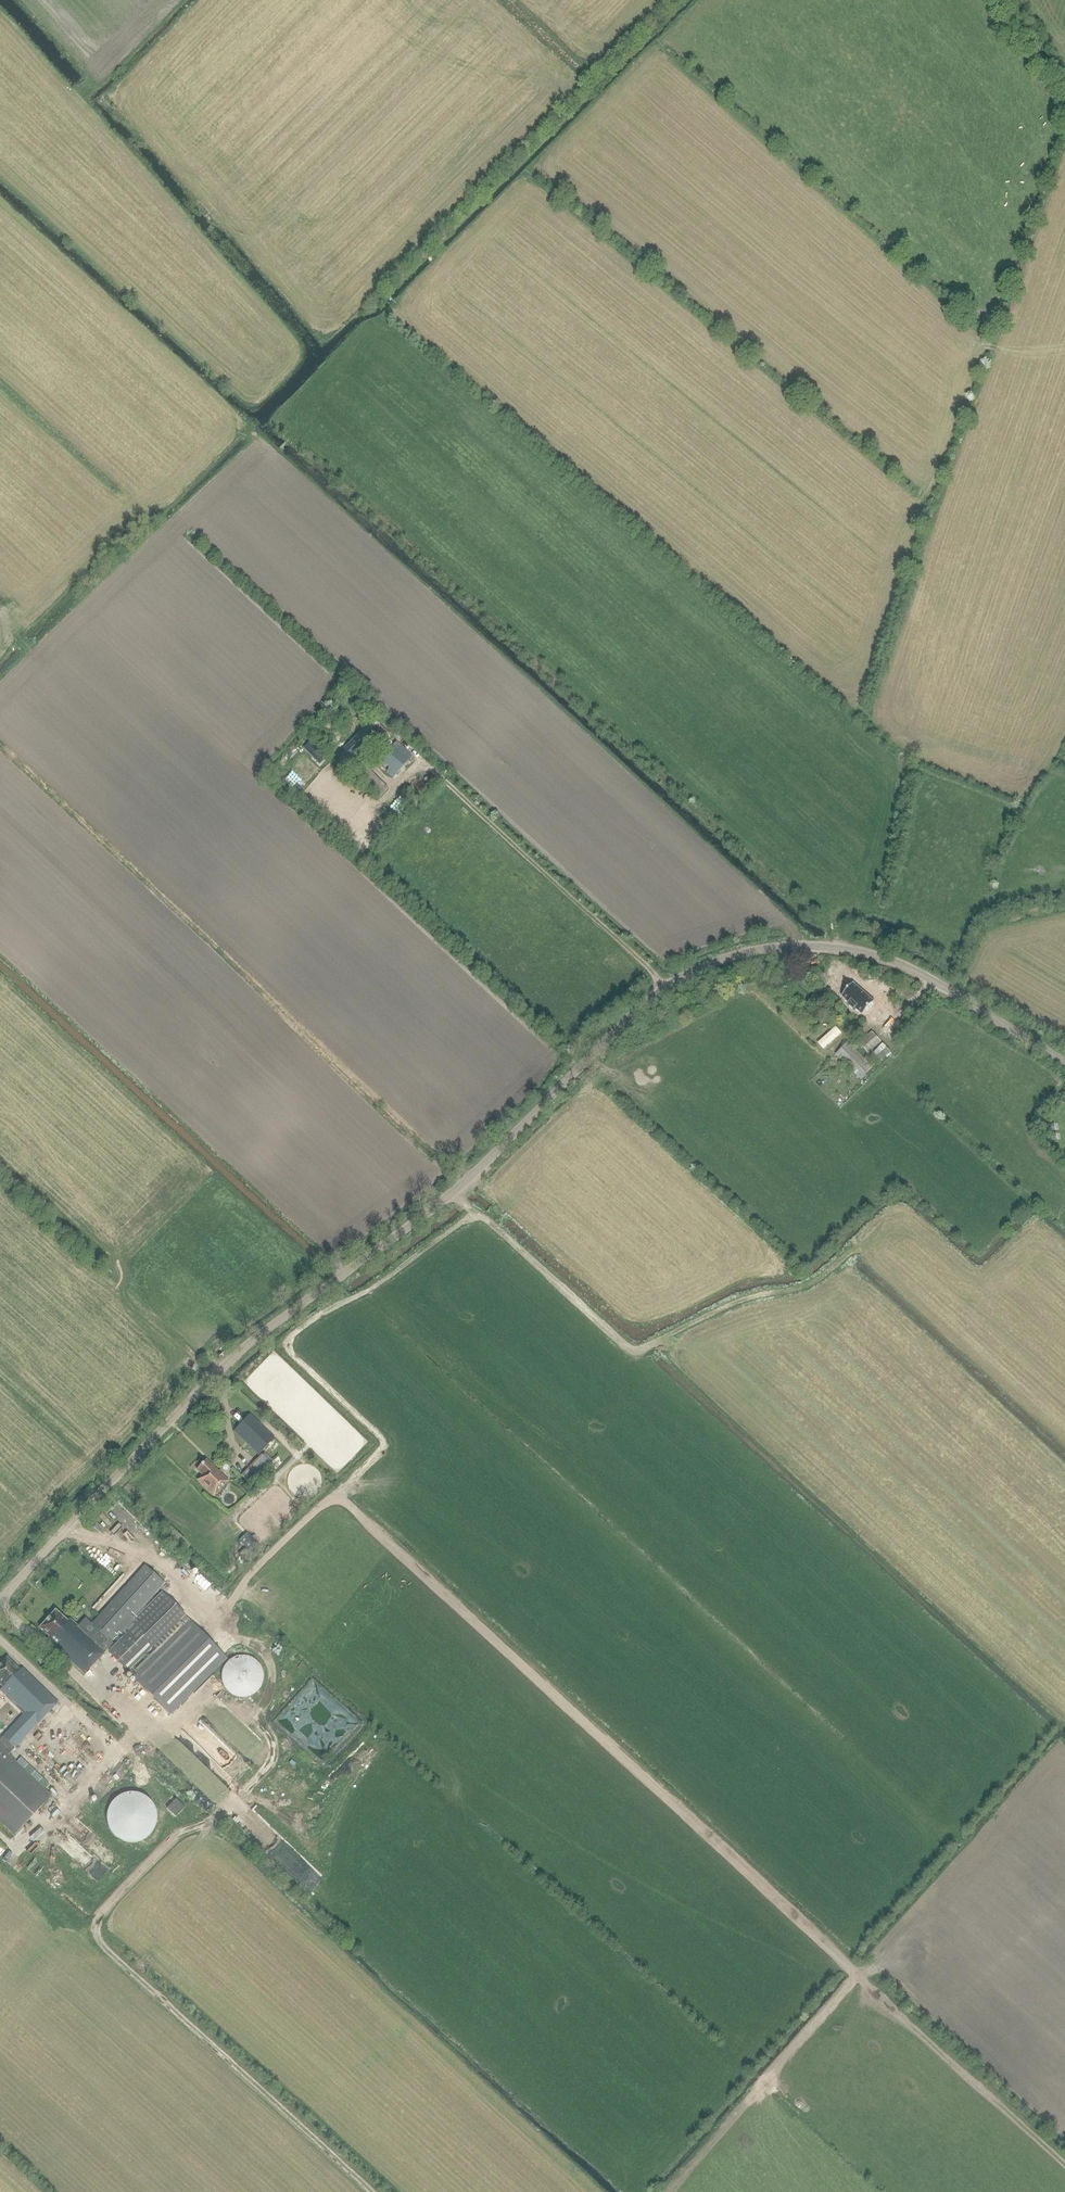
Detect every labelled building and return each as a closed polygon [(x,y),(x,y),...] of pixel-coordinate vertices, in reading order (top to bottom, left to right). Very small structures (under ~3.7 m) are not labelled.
[(370,722),(367,725),(384,739),(389,733),(376,721),(373,724),(370,722)] [(367,726),(340,755),(347,762),(375,733),(367,726)] [(416,758),(420,753),(405,738),(400,743),(416,758)] [(386,772),(393,778),(412,756),(396,742),(380,759),(390,768),(386,772)] [(326,760),(317,751),(310,758),(319,767),(326,760)] [(380,797),(390,786),(366,761),(355,771),(380,797)] [(849,1003),(848,1005),(854,1010),(856,1009),(863,1015),(874,1002),(853,983),(841,996),(849,1003)] [(860,1046),(868,1054),(881,1042),(872,1033),(860,1046)] [(835,1054),(839,1058),(836,1061),(841,1066),(844,1063),(860,1079),(872,1067),(848,1043),(835,1054)] [(250,1415),(234,1432),(253,1449),(268,1433),(250,1415)] [(261,1454),(255,1460),(268,1472),(272,1468),(269,1465),(271,1464),(261,1454)] [(229,1481),(207,1460),(197,1469),(203,1475),(198,1480),(215,1495),(229,1481)] [(123,1523),(133,1512),(123,1503),(113,1514),(123,1523)] [(239,1540),(252,1554),(256,1550),(243,1536),(239,1540)] [(146,1565),(115,1598),(92,1623),(85,1617),(78,1624),(71,1617),(67,1621),(55,1609),(38,1627),(48,1636),(45,1639),(52,1645),(51,1646),(82,1675),(112,1642),(108,1638),(146,1598),(162,1580),(146,1565)] [(198,1587),(206,1579),(197,1570),(189,1577),(198,1587)] [(227,1658),(173,1604),(166,1597),(109,1653),(170,1714),(227,1658)] [(80,1607),(76,1604),(70,1611),(74,1614),(80,1607)] [(254,1658),(248,1655),(247,1655),(242,1655),(236,1656),(228,1661),(224,1666),(221,1673),(221,1679),(223,1685),(227,1691),(232,1696),(239,1699),(245,1699),(252,1697),(257,1694),(261,1690),(264,1684),(266,1678),(265,1672),(262,1666),(259,1661),(254,1658)] [(8,1657),(0,1665),(0,1683),(3,1686),(0,1689),(0,1692),(23,1713),(0,1737),(0,1823),(13,1835),(50,1796),(8,1756),(59,1703),(22,1668),(21,1670),(8,1657)] [(294,1728),(301,1718),(310,1731),(318,1726),(312,1735),(318,1743),(333,1754),(328,1746),(339,1738),(341,1735),(343,1734),(344,1732),(358,1722),(350,1710),(340,1717),(333,1712),(344,1704),(309,1680),(290,1709),(295,1716),(289,1720),(287,1717),(284,1721),(295,1728),(294,1728)] [(61,1748),(66,1759),(72,1757),(66,1745),(61,1748)] [(149,1798),(143,1795),(136,1794),(131,1793),(125,1795),(119,1798),(114,1803),(112,1808),(110,1814),(109,1820),(111,1826),(113,1830),(116,1835),(121,1838),(126,1841),(133,1842),(138,1841),(143,1840),(148,1837),(153,1833),(156,1827),(157,1821),(158,1814),(156,1808),(153,1803),(149,1798)]
